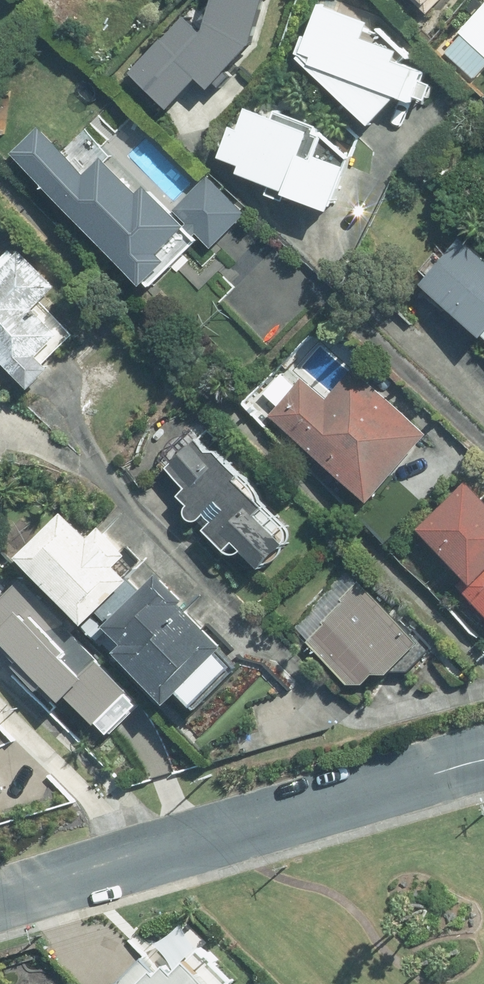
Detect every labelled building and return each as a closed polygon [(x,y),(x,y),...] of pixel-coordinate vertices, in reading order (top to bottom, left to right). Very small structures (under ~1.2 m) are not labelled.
[(135,74),(174,109),(202,79),(214,90),(256,46),(269,0),(219,0),(209,34),(190,17),(168,40),(167,39),(135,74)] [(337,0),(335,0),(309,73),(424,114),(439,72),(376,51),(388,18),(337,0)] [(430,16),(445,0),(413,0),(430,16)] [(448,53),(476,78),(483,70),(483,7),(461,32),(464,35),(448,53)] [(323,123),(254,97),(225,172),(334,214),(354,163),(313,147),(323,123)] [(46,124),(17,153),(151,290),(237,208),(210,181),(177,213),(118,152),(95,174),(46,124)] [(469,239),(424,292),(483,342),(483,252),(469,239)] [(0,265),(0,348),(33,380),(74,339),(40,305),(59,286),(19,246),(0,265)] [(303,364),(268,404),(377,500),(436,434),(359,366),(335,392),(303,364)] [(210,438),(168,479),(261,574),(303,532),(210,438)] [(471,481),(429,524),(480,574),(466,588),(483,605),(483,494),(471,481)] [(26,546),(208,710),(254,660),(100,522),(91,532),(62,506),(26,546)] [(347,575),(298,632),(378,701),(428,644),(347,575)] [(21,583),(0,604),(0,658),(47,704),(61,691),(105,734),(140,699),(21,583)] [(118,983),(119,983),(227,983),(235,976),(194,938),(168,967),(148,949),(118,983)]
